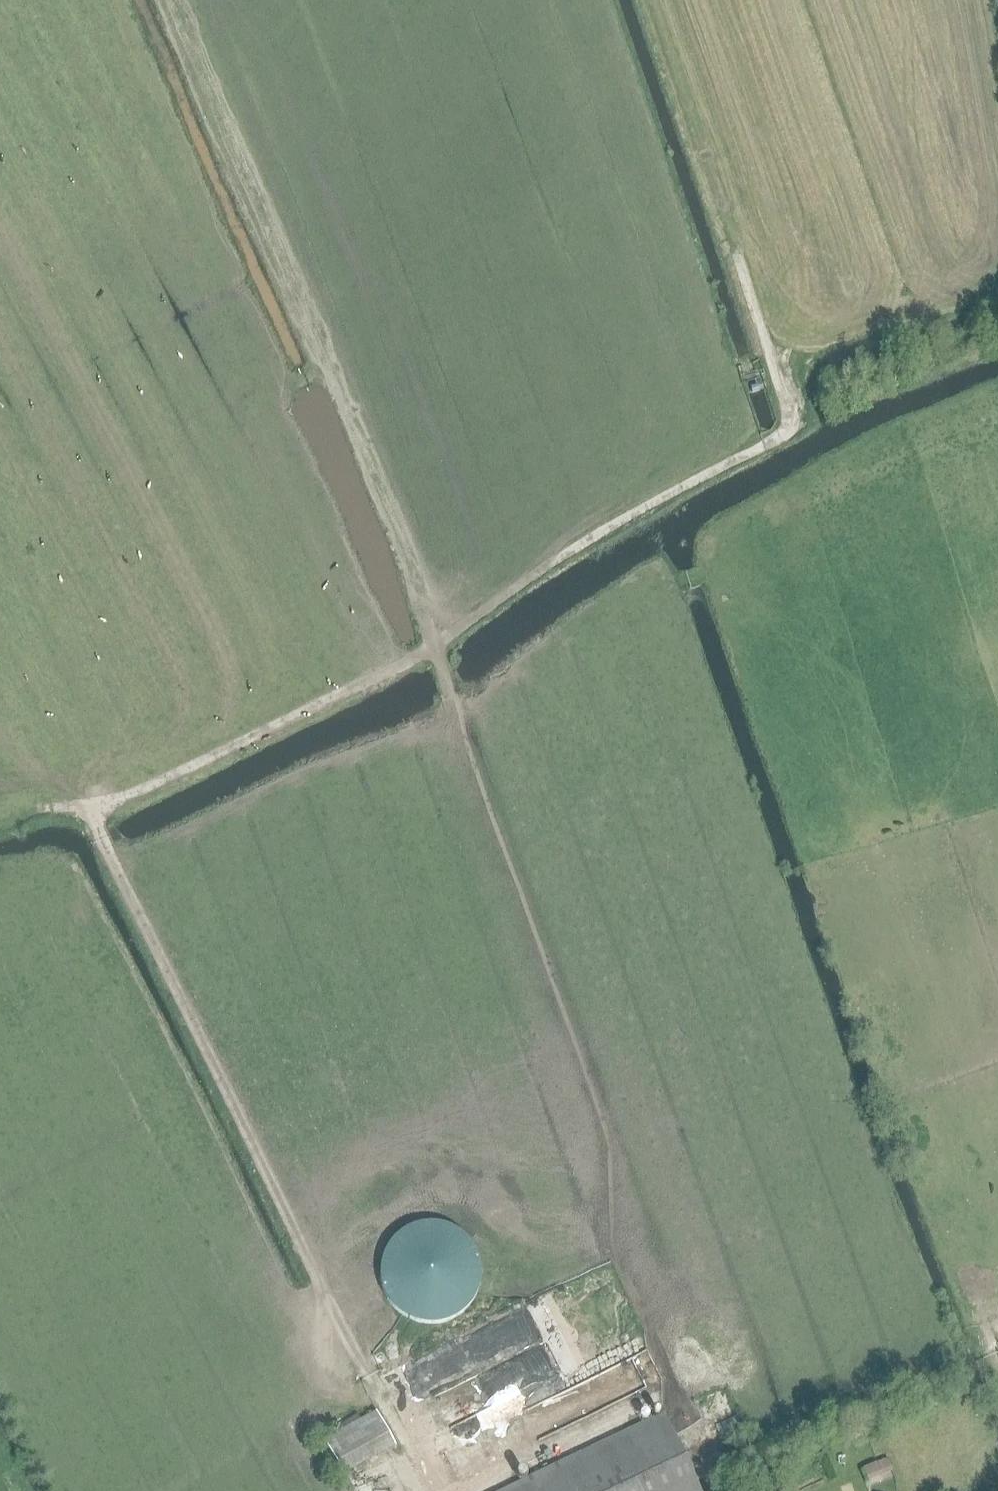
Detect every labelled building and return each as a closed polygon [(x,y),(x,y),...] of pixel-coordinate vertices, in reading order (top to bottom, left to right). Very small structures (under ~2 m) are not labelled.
[(580,1316),(577,1316),(577,1331),(590,1331),(590,1339),(613,1340),(614,1306),(580,1305),(580,1316)] [(516,1397),(560,1375),(545,1345),(501,1366),(516,1397)] [(343,1476),(397,1450),(378,1411),(324,1438),(343,1476)] [(662,1415),(501,1490),(698,1490),(662,1415)] [(887,1458),(876,1462),(881,1475),(892,1471),(887,1458)]
